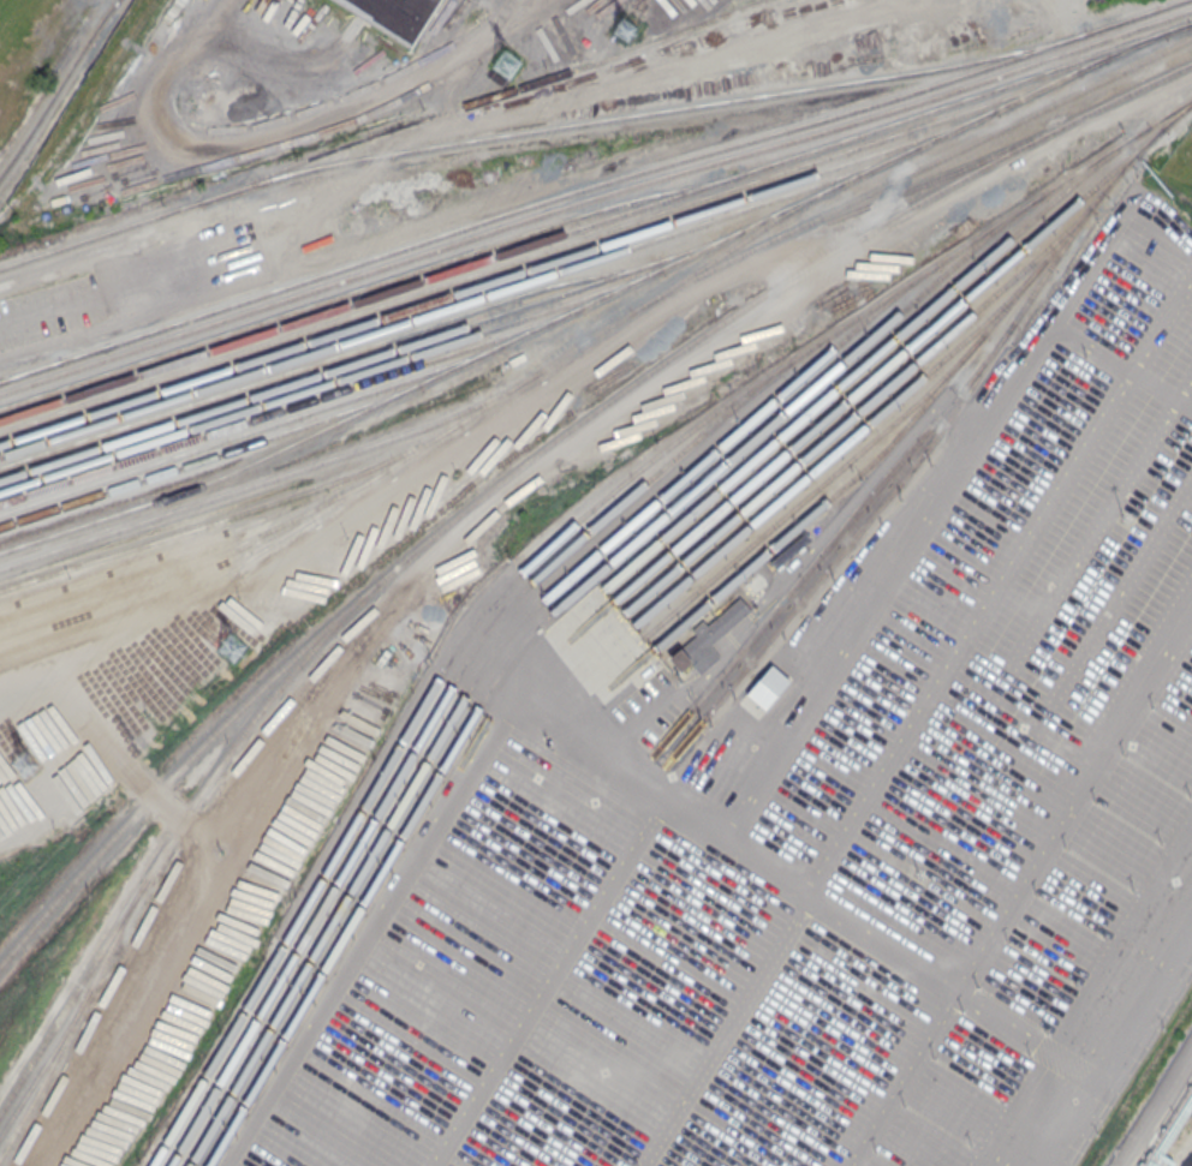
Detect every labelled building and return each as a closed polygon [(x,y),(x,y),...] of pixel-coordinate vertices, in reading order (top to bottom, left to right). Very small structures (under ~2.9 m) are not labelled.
[(404,48),(327,0),(435,0),(404,48)] [(697,635),(668,658),(679,672),(690,663),(699,675),(721,657),(711,644),(750,612),(739,598),(706,625),(703,621),(692,630),(697,635)] [(791,680),(772,664),(745,694),(763,710),(791,680)]
